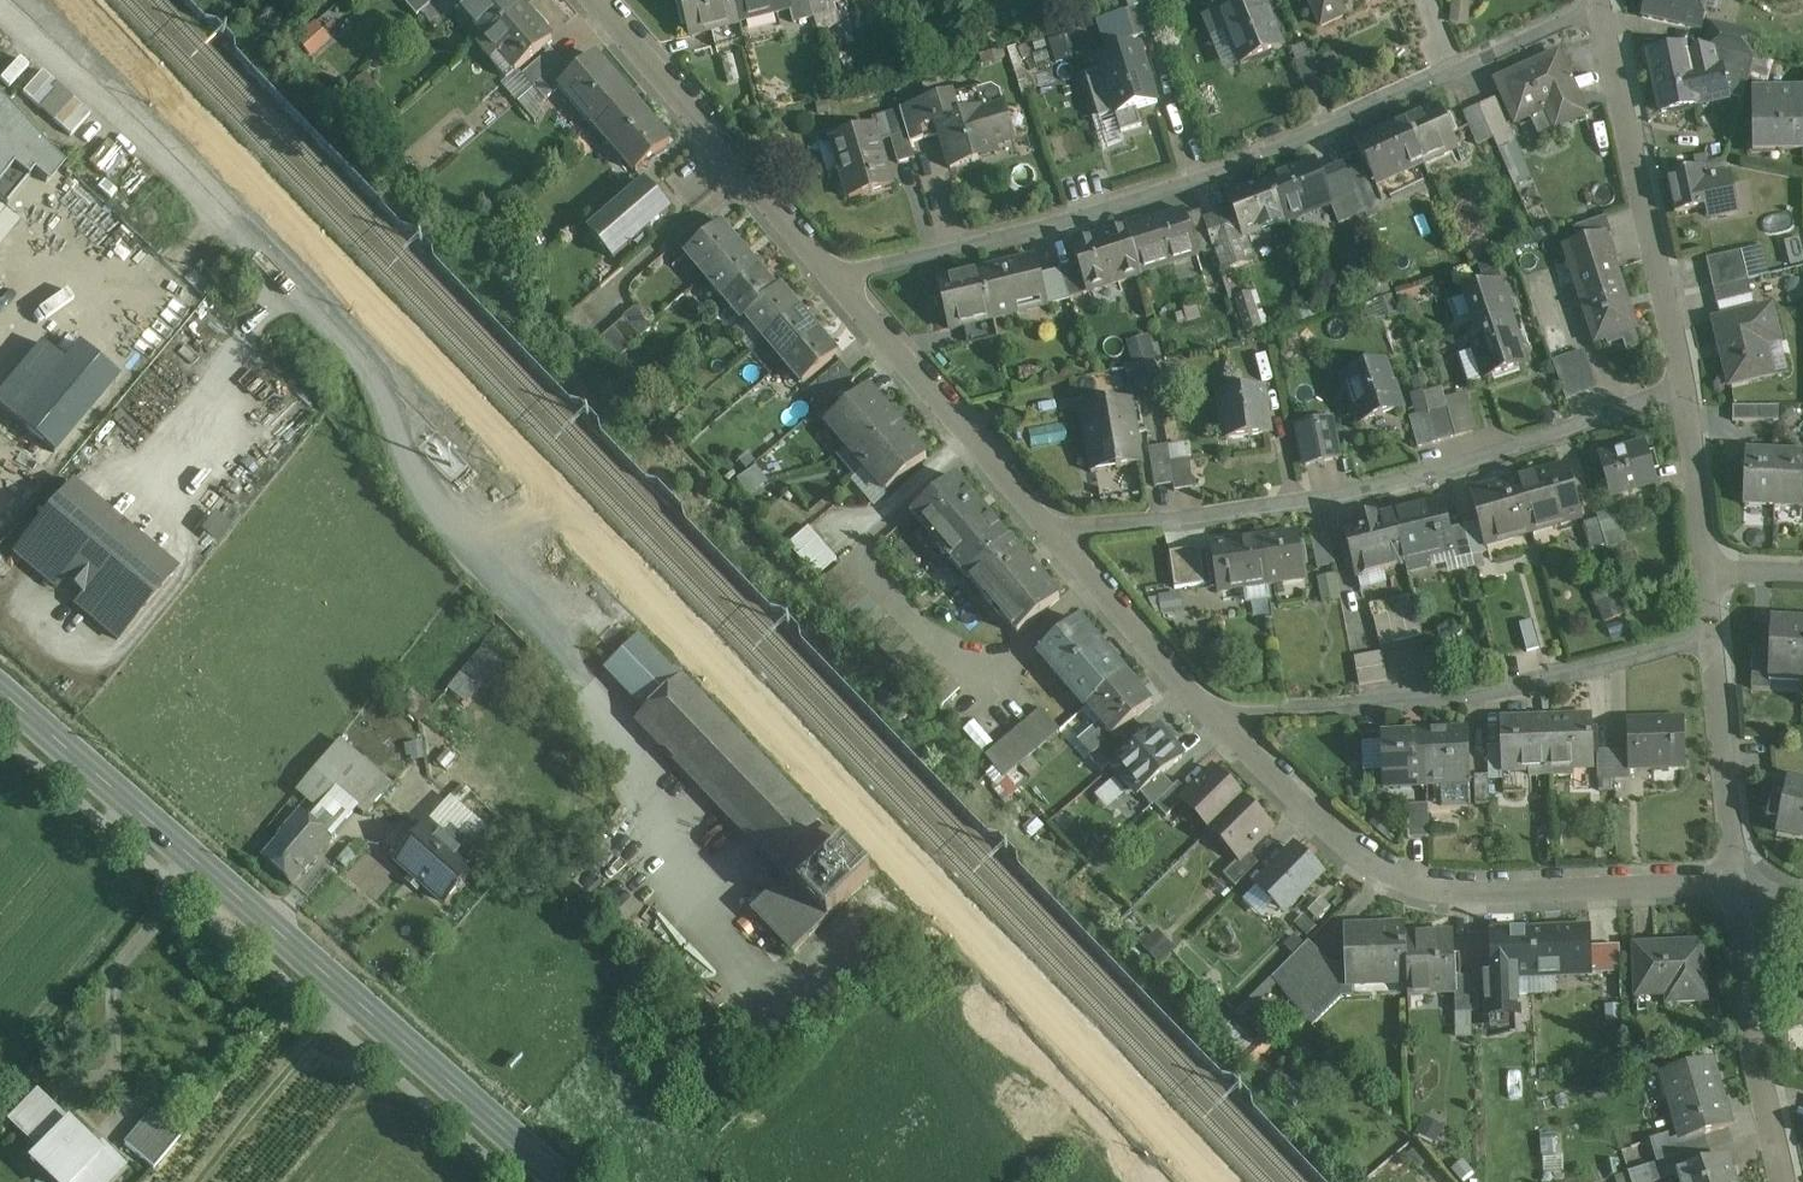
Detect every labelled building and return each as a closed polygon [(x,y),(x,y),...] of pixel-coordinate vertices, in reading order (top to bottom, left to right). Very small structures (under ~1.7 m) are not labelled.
[(406,5),(417,17),(437,0),(412,0),(406,5)] [(459,8),(468,19),(460,25),(479,48),(524,10),(516,0),(468,0),(459,8)] [(691,39),(713,34),(741,27),(734,0),(681,0),(691,39)] [(741,27),(791,15),(793,14),(789,0),(734,0),(741,27)] [(793,14),(791,15),(795,26),(813,21),(808,0),(789,0),(793,14)] [(818,35),(841,28),(834,4),(832,5),(831,0),(809,0),(818,35)] [(1206,18),(1214,38),(1228,32),(1242,68),(1283,51),(1262,0),(1251,0),(1206,18)] [(1320,28),(1345,18),(1338,0),(1308,0),(1320,28)] [(1450,23),(1469,25),(1471,0),(1453,0),(1450,23)] [(1642,18),(1702,31),(1709,0),(1646,0),(1642,18)] [(1150,5),(1125,13),(1134,40),(1160,33),(1150,5)] [(532,19),(524,10),(479,48),(494,65),(503,57),(517,74),(554,45),(541,29),(543,27),(535,17),(532,19)] [(1125,13),(1102,20),(1111,48),(1134,40),(1125,13)] [(1753,35),(1713,26),(1707,49),(1714,51),(1755,60),(1753,35)] [(741,27),(713,34),(717,48),(744,41),(741,27)] [(1718,68),(1703,71),(1699,53),(1687,56),(1685,50),(1686,50),(1685,47),(1683,48),(1652,55),(1652,54),(1650,55),(1663,114),(1698,106),(1698,104),(1729,97),(1729,96),(1730,96),(1724,67),(1718,68)] [(1707,49),(1698,47),(1699,53),(1703,71),(1718,68),(1714,51),(1707,49)] [(1141,50),(1100,61),(1116,116),(1157,104),(1141,50)] [(1755,60),(1714,51),(1718,68),(1724,67),(1730,96),(1743,101),(1749,79),(1755,60)] [(553,53),(524,77),(535,89),(563,65),(553,53)] [(1559,57),(1497,84),(1516,125),(1552,109),(1561,129),(1586,118),(1559,57)] [(1312,59),(1295,66),(1309,98),(1325,92),(1312,59)] [(25,60),(6,82),(15,90),(34,67),(25,60)] [(575,78),(563,88),(564,89),(595,125),(628,97),(596,60),(575,78)] [(1787,69),(1755,60),(1749,79),(1781,88),(1786,73),(1787,69)] [(563,65),(535,89),(547,103),(564,89),(563,88),(575,78),(563,65)] [(75,139),(96,116),(45,69),(24,93),(75,139)] [(979,91),(901,113),(907,134),(911,145),(941,136),(951,172),(980,163),(979,157),(994,152),(996,158),(998,157),(995,146),(1015,141),(1002,94),(993,88),(979,92),(979,91)] [(1756,95),(1757,130),(1760,130),(1760,148),(1782,147),(1782,151),(1802,151),(1802,94),(1756,95)] [(670,145),(628,97),(595,125),(637,174),(670,145)] [(0,102),(0,192),(9,200),(34,172),(46,182),(59,168),(4,110),(6,107),(0,102)] [(1517,145),(1498,102),(1481,109),(1494,139),(1499,152),(1517,145)] [(1441,109),(1407,125),(1425,165),(1459,150),(1441,109)] [(1494,139),(1481,109),(1465,116),(1478,146),(1494,139)] [(901,113),(874,121),(881,143),(890,140),(907,134),(901,113)] [(1407,125),(1359,146),(1377,187),(1425,165),(1407,125)] [(876,128),(832,139),(833,142),(836,141),(840,155),(837,156),(850,202),(893,190),(886,162),(884,163),(875,131),(877,130),(876,128)] [(907,134),(890,140),(898,166),(915,161),(911,145),(907,134)] [(1316,164),(1271,182),(1287,222),(1332,204),(1321,177),(1316,164)] [(1344,168),(1321,177),(1332,204),(1356,196),(1348,177),(1344,168)] [(1716,179),(1713,180),(1713,181),(1706,183),(1703,169),(1701,170),(1670,176),(1668,176),(1668,178),(1669,178),(1676,214),(1675,214),(1676,216),(1677,215),(1709,208),(1711,218),(1737,213),(1729,178),(1716,181),(1716,179)] [(1382,209),(1364,170),(1348,177),(1356,196),(1364,217),(1382,209)] [(9,200),(2,210),(29,233),(31,231),(41,239),(71,203),(46,182),(34,172),(9,200)] [(1271,182),(1228,199),(1234,212),(1223,216),(1242,267),(1254,262),(1245,239),(1287,222),(1271,182)] [(647,185),(591,233),(614,260),(670,212),(647,185)] [(1356,196),(1332,204),(1341,226),(1364,217),(1356,196)] [(126,249),(71,203),(41,239),(56,252),(46,265),(41,260),(32,270),(77,307),(96,285),(126,249)] [(1187,213),(1130,232),(1143,274),(1200,258),(1188,218),(1187,213)] [(1188,218),(1200,258),(1214,253),(1204,223),(1201,214),(1188,218)] [(1242,267),(1223,216),(1204,223),(1214,253),(1221,275),(1242,267)] [(710,217),(677,245),(687,257),(720,228),(710,217)] [(1612,236),(1606,218),(1576,228),(1581,242),(1605,234),(1606,238),(1612,236)] [(720,228),(687,257),(706,278),(741,248),(722,227),(720,228)] [(1129,228),(1075,245),(1081,265),(1090,293),(1144,277),(1143,274),(1130,232),(1129,228)] [(1581,242),(1565,247),(1577,284),(1617,271),(1606,238),(1605,234),(1581,242)] [(741,248),(706,278),(724,300),(760,270),(741,248)] [(1742,252),(1707,260),(1714,289),(1749,281),(1742,252)] [(1038,261),(984,273),(996,319),(1049,308),(1041,275),(1038,261)] [(1071,298),(1090,293),(1081,265),(1063,270),(1071,298)] [(779,292),(760,270),(724,300),(743,322),(746,320),(779,292)] [(1063,270),(1041,275),(1049,308),(1073,303),(1071,298),(1063,270)] [(1617,271),(1577,284),(1597,344),(1636,331),(1625,299),(1623,299),(1615,274),(1618,274),(1617,271)] [(996,319),(984,273),(939,283),(949,329),(965,326),(996,319)] [(1385,276),(1365,283),(1371,299),(1389,293),(1391,292),(1385,276)] [(1749,281),(1714,289),(1718,305),(1753,297),(1749,281)] [(1501,284),(1466,296),(1478,330),(1512,318),(1501,284)] [(779,292),(746,320),(765,342),(801,312),(782,290),(779,292)] [(1261,328),(1251,295),(1236,299),(1247,332),(1261,328)] [(1772,308),(1715,322),(1731,387),(1774,376),(1766,346),(1780,342),(1772,308)] [(652,330),(634,309),(623,318),(624,320),(641,339),(652,330)] [(801,312),(765,342),(784,363),(819,333),(801,312)] [(1478,330),(1469,333),(1486,380),(1528,366),(1521,348),(1524,347),(1513,318),(1512,318),(1478,330)] [(996,319),(965,326),(970,345),(1000,338),(996,319)] [(641,339),(624,320),(613,329),(630,349),(641,340),(641,339)] [(630,349),(613,329),(602,338),(620,358),(630,349)] [(839,356),(819,333),(784,363),(804,386),(839,356)] [(620,358),(602,338),(591,347),(609,368),(620,358)] [(1149,338),(1126,344),(1131,367),(1155,361),(1149,338)] [(43,345),(0,396),(0,409),(54,454),(119,378),(80,345),(65,364),(43,345)] [(1586,352),(1553,363),(1566,399),(1598,388),(1586,352)] [(842,363),(811,391),(825,406),(857,379),(842,363)] [(1387,365),(1347,379),(1362,423),(1404,409),(1396,385),(1393,386),(1387,365)] [(868,389),(827,424),(847,447),(888,413),(868,389)] [(1263,390),(1222,396),(1227,442),(1269,436),(1263,390)] [(1136,401),(1083,409),(1084,411),(1086,411),(1095,470),(1092,471),(1093,473),(1146,465),(1146,462),(1143,463),(1135,404),(1136,404),(1136,401)] [(1761,407),(1734,407),(1734,421),(1733,421),(1734,422),(1761,422),(1761,407)] [(1780,407),(1761,407),(1761,422),(1780,422),(1780,407)] [(907,435),(888,413),(847,447),(867,470),(907,435)] [(1430,414),(1412,419),(1420,446),(1437,441),(1430,414)] [(1336,419),(1295,431),(1307,472),(1348,460),(1336,419)] [(927,459),(907,435),(867,470),(887,493),(927,459)] [(1168,445),(1150,448),(1157,488),(1174,485),(1171,463),(1168,445)] [(1646,445),(1601,457),(1613,498),(1657,485),(1646,445)] [(1778,456),(1746,455),(1744,506),(1776,507),(1778,456)] [(1778,456),(1776,507),(1802,507),(1802,457),(1778,456)] [(1192,460),(1171,463),(1174,485),(1175,492),(1197,489),(1192,460)] [(745,476),(754,493),(773,483),(763,466),(745,476)] [(1568,468),(1519,482),(1533,533),(1582,519),(1568,468)] [(1010,541),(957,479),(913,516),(966,578),(1010,541)] [(1519,482),(1472,495),(1480,525),(1485,547),(1487,546),(1486,543),(1512,535),(1513,539),(1533,533),(1519,482)] [(176,572),(72,485),(14,554),(57,590),(66,578),(85,595),(76,606),(118,641),(176,572)] [(1444,502),(1393,516),(1406,565),(1455,551),(1457,551),(1452,532),(1444,502)] [(1377,517),(1356,523),(1357,525),(1344,528),(1357,578),(1406,566),(1406,565),(1393,516),(1378,520),(1377,517)] [(235,532),(221,520),(212,530),(225,543),(235,532)] [(1598,520),(1584,524),(1592,551),(1605,547),(1598,520)] [(1480,525),(1465,529),(1473,556),(1488,552),(1487,546),(1485,547),(1480,525)] [(809,528),(788,547),(797,557),(818,539),(809,528)] [(1473,556),(1465,529),(1452,532),(1457,551),(1455,551),(1457,560),(1473,556)] [(1299,534),(1263,540),(1270,585),(1306,580),(1299,534)] [(1330,537),(1313,540),(1319,570),(1336,567),(1330,537)] [(818,539),(797,557),(807,568),(828,550),(818,539)] [(1263,540),(1213,547),(1220,593),(1270,585),(1263,540)] [(1060,600),(1010,541),(966,578),(966,579),(968,577),(1018,636),(1060,600)] [(1201,549),(1183,551),(1188,587),(1206,584),(1201,549)] [(828,550),(807,568),(817,578),(837,561),(828,550)] [(842,565),(821,583),(859,626),(880,608),(842,565)] [(1341,601),(1336,576),(1318,579),(1323,604),(1341,601)] [(1181,594),(1159,596),(1161,616),(1183,613),(1181,594)] [(1616,597),(1597,606),(1605,623),(1624,614),(1616,597)] [(890,618),(880,607),(880,608),(860,627),(870,638),(890,618)] [(1416,608),(1374,618),(1381,646),(1423,636),(1416,608)] [(900,628),(890,618),(870,638),(880,648),(900,628)] [(1126,676),(1079,621),(1041,654),(1087,709),(1089,707),(1126,676)] [(1541,649),(1534,622),(1520,625),(1528,653),(1541,649)] [(1771,623),(1769,656),(1768,679),(1772,679),(1802,680),(1802,625),(1771,623)] [(900,628),(880,648),(890,658),(910,638),(900,628)] [(681,681),(640,638),(607,670),(648,713),(681,681)] [(910,638),(890,658),(900,669),(921,649),(910,638)] [(452,687),(474,705),(509,662),(487,644),(452,687)] [(921,649),(900,669),(910,679),(931,659),(921,649)] [(1383,653),(1355,658),(1360,686),(1388,682),(1383,653)] [(1769,656),(1754,655),(1752,690),(1771,692),(1772,679),(1768,679),(1769,656)] [(931,659),(910,679),(920,689),(941,669),(931,659)] [(941,669),(920,689),(930,700),(951,680),(941,669)] [(1126,676),(1089,707),(1114,737),(1124,729),(1152,706),(1127,676),(1126,676)] [(951,680),(930,700),(940,710),(961,690),(951,680)] [(829,834),(681,681),(648,713),(640,721),(789,876),(829,834)] [(1044,710),(987,756),(1004,779),(1061,731),(1044,710)] [(1592,719),(1551,721),(1553,777),(1574,776),(1574,764),(1594,763),(1592,719)] [(1551,721),(1502,723),(1503,750),(1504,778),(1505,778),(1505,772),(1530,771),(1530,777),(1553,777),(1551,721)] [(1686,721),(1628,723),(1629,752),(1630,769),(1632,769),(1687,768),(1686,721)] [(1124,729),(1114,737),(1090,757),(1102,772),(1136,744),(1124,729)] [(1160,731),(1114,769),(1115,769),(1115,782),(1126,795),(1138,796),(1138,797),(1141,794),(1163,776),(1183,759),(1176,750),(1177,741),(1170,733),(1161,732),(1160,731)] [(1471,732),(1426,734),(1429,787),(1472,786),(1471,732)] [(1426,734),(1384,735),(1384,734),(1382,734),(1385,790),(1387,790),(1386,788),(1429,787),(1426,734)] [(1503,750),(1489,750),(1489,777),(1490,780),(1504,780),(1504,778),(1503,750)] [(1629,752),(1614,753),(1615,779),(1632,779),(1632,769),(1630,769),(1629,752)] [(1614,753),(1598,754),(1599,780),(1615,779),(1614,753)] [(1190,794),(1183,801),(1183,802),(1184,802),(1212,830),(1211,831),(1212,831),(1243,801),(1242,800),(1214,772),(1214,771),(1190,794)] [(1163,776),(1141,794),(1153,808),(1155,806),(1174,788),(1163,776)] [(1489,777),(1475,777),(1476,806),(1491,806),(1490,780),(1489,777)] [(1174,788),(1155,806),(1167,819),(1184,802),(1183,802),(1183,801),(1190,794),(1179,784),(1174,788)] [(1789,785),(1779,832),(1802,837),(1802,788),(1789,785)] [(1244,801),(1243,801),(1212,831),(1213,832),(1241,860),(1241,861),(1248,854),(1272,830),(1271,830),(1243,802),(1244,801)] [(1430,810),(1411,810),(1412,840),(1431,839),(1430,810)] [(334,839),(301,811),(281,835),(314,862),(334,839)] [(481,870),(432,828),(400,864),(448,907),(481,870)] [(829,834),(789,876),(832,916),(870,877),(829,834)] [(314,862),(281,835),(261,859),(294,886),(314,862)] [(1295,852),(1259,889),(1277,907),(1282,905),(1290,913),(1325,876),(1312,863),(1306,864),(1295,852)] [(1241,860),(1224,876),(1236,888),(1259,865),(1248,854),(1241,861),(1241,860)] [(832,916),(789,876),(753,913),(796,954),(832,916)] [(1336,913),(1323,900),(1309,913),(1322,926),(1336,913)] [(1407,929),(1351,931),(1352,966),(1353,986),(1376,985),(1375,975),(1408,974),(1407,938),(1407,929)] [(1593,930),(1532,934),(1534,979),(1594,976),(1593,949),(1593,930)] [(1532,934),(1492,935),(1494,980),(1515,979),(1534,979),(1532,934)] [(1172,952),(1156,935),(1150,940),(1145,935),(1139,941),(1144,946),(1144,947),(1160,964),(1172,952)] [(1485,964),(1471,965),(1472,978),(1471,978),(1472,992),(1488,991),(1494,991),(1494,980),(1492,935),(1484,936),(1485,964)] [(1455,936),(1407,938),(1408,974),(1409,996),(1456,995),(1458,994),(1457,979),(1455,936)] [(1485,964),(1484,936),(1470,936),(1471,965),(1485,964)] [(1295,937),(1286,947),(1295,957),(1305,947),(1295,937)] [(1295,957),(1273,979),(1292,1000),(1330,964),(1309,943),(1305,947),(1295,957)] [(1670,947),(1638,947),(1639,999),(1641,999),(1641,993),(1670,993),(1670,1004),(1707,1003),(1707,946),(1704,946),(1704,949),(1670,949),(1670,947)] [(1621,948),(1593,949),(1594,976),(1622,975),(1621,948)] [(1292,1000),(1291,1001),(1313,1027),(1342,999),(1352,999),(1353,998),(1354,998),(1353,986),(1352,966),(1332,966),(1330,964),(1292,1000)] [(1471,978),(1457,979),(1458,994),(1456,995),(1457,1015),(1473,1014),(1472,992),(1471,978)] [(1515,979),(1494,980),(1494,991),(1488,991),(1488,1018),(1516,1017),(1515,979)] [(1474,1039),(1473,1014),(1457,1015),(1458,1039),(1474,1039)] [(1256,1046),(1233,1023),(1221,1035),(1243,1058),(1256,1046)] [(1720,1103),(1709,1064),(1664,1077),(1673,1106),(1676,1105),(1685,1137),(1687,1142),(1705,1136),(1730,1128),(1724,1102),(1720,1103)] [(35,1096),(10,1122),(41,1151),(31,1161),(52,1181),(108,1181),(122,1167),(107,1152),(108,1151),(105,1148),(97,1155),(35,1096)] [(153,1115),(127,1146),(126,1146),(125,1147),(154,1171),(182,1137),(153,1113),(152,1114),(153,1115)] [(1671,1136),(1651,1142),(1658,1165),(1709,1150),(1705,1136),(1687,1142),(1685,1137),(1673,1141),(1671,1136)] [(1629,1174),(1631,1181),(1663,1181),(1679,1177),(1678,1174),(1713,1163),(1709,1150),(1658,1165),(1629,1174)] [(1678,1174),(1679,1177),(1681,1181),(1734,1181),(1727,1159),(1713,1163),(1678,1174)]
